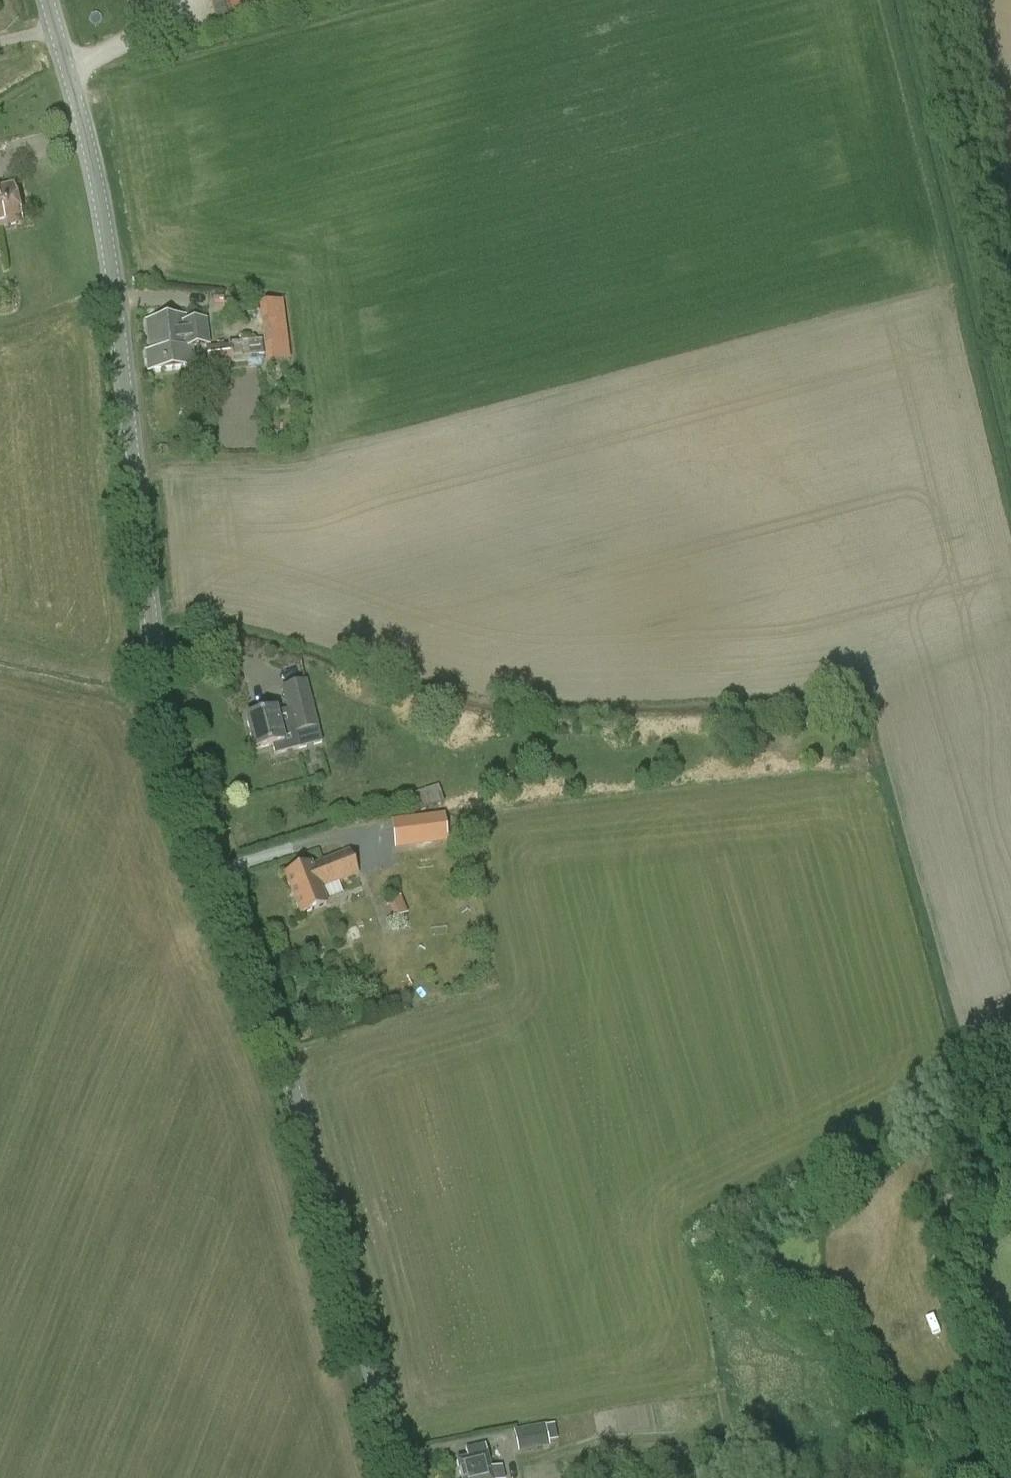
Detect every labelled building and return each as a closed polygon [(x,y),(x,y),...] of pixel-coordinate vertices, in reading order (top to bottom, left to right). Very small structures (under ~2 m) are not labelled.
[(22,223),(15,186),(0,189),(0,228),(22,223)] [(191,347),(210,345),(207,320),(186,323),(185,316),(147,321),(150,351),(146,351),(149,372),(193,367),(191,347)] [(233,363),(249,362),(264,360),(263,341),(230,343),(230,344),(205,348),(207,367),(233,364),(233,363)] [(299,749),(295,734),(319,728),(306,680),(281,688),(286,711),(276,714),(275,711),(246,718),(255,750),(273,746),(275,755),(299,749)] [(417,811),(444,803),(438,786),(412,795),(417,811)] [(445,815),(418,818),(422,847),(448,844),(445,815)] [(320,888),(357,874),(350,851),(284,875),(299,915),(327,905),(320,888)] [(392,917),(406,913),(401,895),(388,898),(392,917)] [(555,1425),(545,1426),(514,1431),(518,1453),(550,1447),(548,1442),(558,1440),(555,1425)] [(502,1466),(489,1469),(484,1445),(465,1449),(467,1459),(457,1462),(461,1477),(505,1477),(502,1466)]
